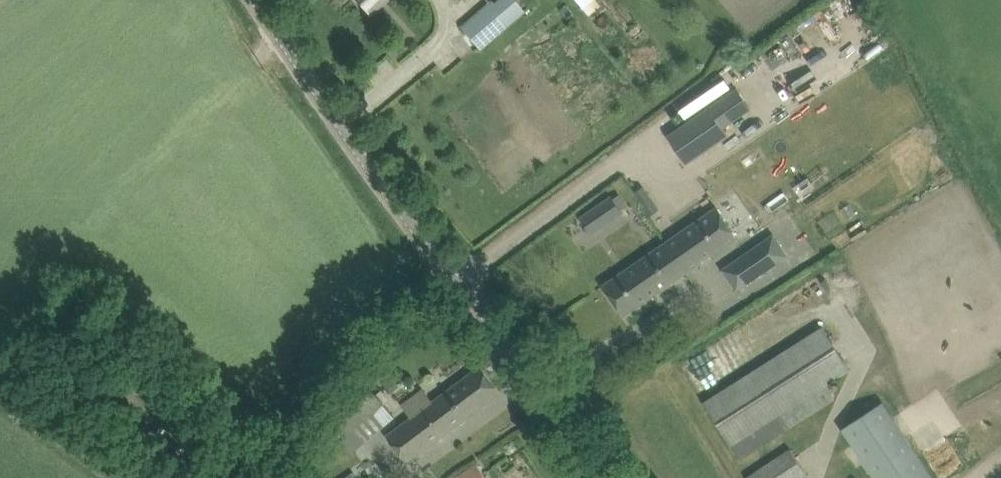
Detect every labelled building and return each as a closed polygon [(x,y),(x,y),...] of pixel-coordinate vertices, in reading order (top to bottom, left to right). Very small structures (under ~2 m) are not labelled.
[(369,14),(384,1),(385,0),(357,0),(369,14)] [(510,21),(523,8),(516,0),(497,0),(494,3),(492,0),(461,27),(479,48),(510,21)] [(605,6),(601,0),(579,0),(592,17),(605,6)] [(738,88),(668,136),(687,162),(713,144),(719,152),(708,159),(729,189),(772,159),(752,129),(733,142),(723,127),(751,108),(738,88)] [(612,196),(582,217),(592,232),(622,211),(621,210),(613,198),(612,196)] [(624,315),(641,304),(738,237),(716,206),(620,273),(603,285),(624,315)] [(790,255),(775,232),(723,268),(738,290),(790,255)] [(722,391),(706,402),(732,443),(826,382),(851,366),(825,325),(722,391)] [(408,460),(481,405),(497,393),(479,368),(432,402),(423,390),(403,404),(413,417),(389,435),(408,460)] [(347,432),(383,403),(364,380),(328,411),(347,432)] [(884,402),(844,428),(876,477),(934,477),(884,402)] [(395,417),(383,403),(347,432),(340,438),(352,453),(395,417)] [(803,476),(787,451),(747,477),(800,477),(803,476)] [(457,476),(458,477),(486,477),(477,464),(457,476)] [(202,468),(194,477),(214,477),(202,468)]
